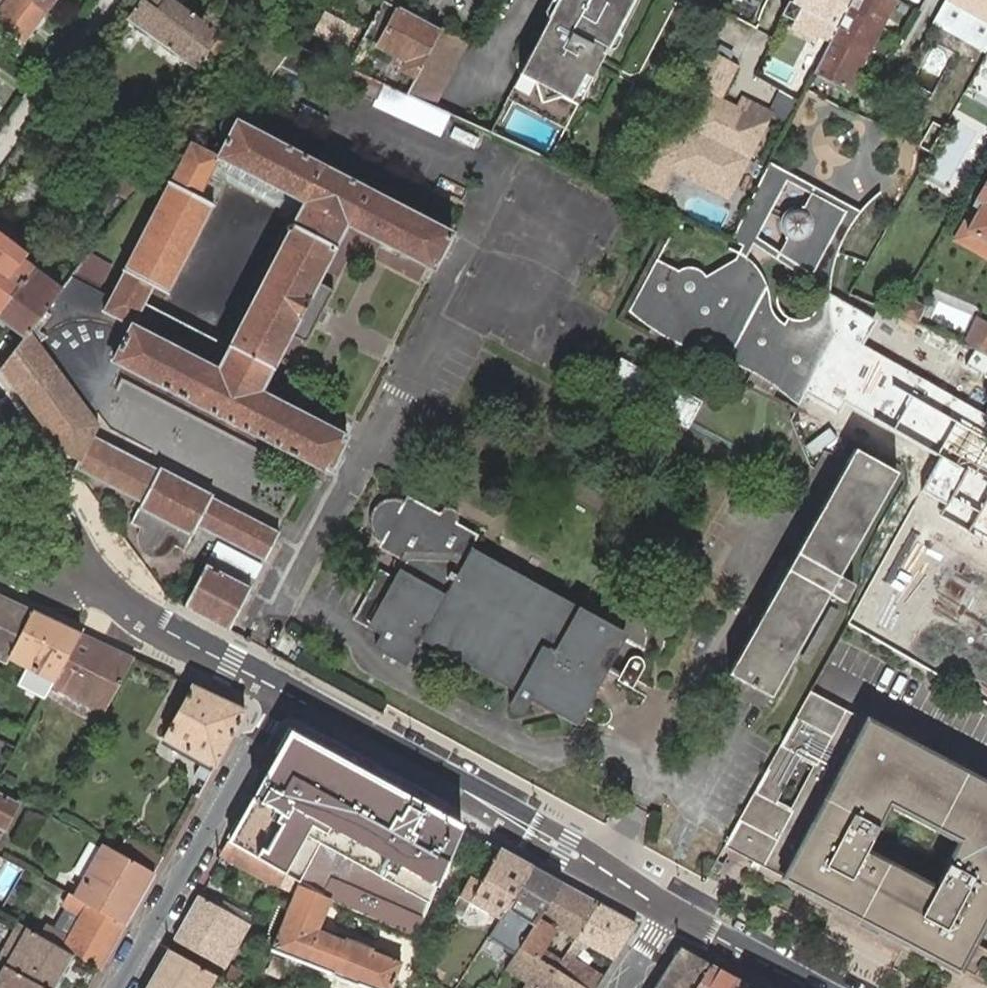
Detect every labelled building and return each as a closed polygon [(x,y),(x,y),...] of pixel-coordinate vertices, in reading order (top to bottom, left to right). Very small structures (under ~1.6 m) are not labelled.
[(24,43),(46,14),(46,12),(30,0),(0,0),(0,25),(24,43)] [(46,12),(56,0),(30,0),(46,12)] [(125,17),(144,31),(160,42),(179,55),(195,66),(199,61),(204,64),(210,63),(217,54),(223,45),(227,39),(203,21),(182,6),(174,0),(137,0),(125,17)] [(241,0),(223,0),(220,5),(261,28),(269,15),(241,0)] [(382,2),(362,39),(374,45),(377,46),(405,60),(400,70),(406,74),(402,82),(411,86),(415,78),(439,33),(424,24),(412,17),(397,10),(388,5),(391,0),(382,0),(382,2)] [(489,132),(529,150),(544,157),(549,159),(632,0),(558,0),(557,2),(541,31),(489,132)] [(782,15),(788,2),(791,4),(793,0),(792,0),(791,2),(788,1),(781,15),(782,15)] [(782,15),(794,22),(792,24),(815,36),(826,42),(848,0),(793,0),(791,4),(788,2),(782,15)] [(846,9),(880,27),(894,0),(851,0),(846,9)] [(980,0),(945,0),(935,18),(961,33),(965,25),(973,12),(980,0)] [(973,12),(965,25),(961,33),(986,47),(986,0),(980,0),(973,12)] [(880,27),(846,9),(830,42),(863,59),(880,27)] [(441,28),(439,33),(415,78),(411,86),(407,94),(430,105),(464,39),(441,28)] [(863,59),(830,42),(817,65),(814,71),(847,89),(848,87),(863,59)] [(320,84),(323,79),(331,60),(298,45),(296,44),(279,65),(320,84)] [(708,91),(720,97),(737,65),(707,49),(699,64),(690,81),(708,91)] [(330,82),(338,63),(331,60),(323,79),(330,82)] [(360,73),(347,67),(346,67),(340,80),(377,97),(383,84),(361,74),(360,73)] [(702,102),(714,109),(720,97),(708,91),(702,102)] [(789,117),(797,101),(782,93),(774,109),(789,117)] [(734,118),(740,107),(720,97),(714,109),(734,118)] [(744,101),(741,105),(768,119),(770,114),(744,101)] [(697,112),(710,118),(714,109),(702,102),(697,112)] [(768,119),(741,105),(740,107),(734,118),(714,109),(710,118),(703,131),(691,126),(680,147),(648,131),(627,171),(660,188),(671,168),(673,164),(729,193),(768,119)] [(697,112),(691,126),(703,131),(710,118),(697,112)] [(130,324),(129,325),(111,361),(313,465),(328,472),(328,471),(331,467),(336,457),(338,453),(347,435),(341,433),(310,416),(295,408),(260,390),(271,368),(289,333),(305,341),(312,327),(314,324),(316,321),(322,310),(323,307),(325,304),(332,289),(317,281),(346,224),(381,242),(395,250),(427,267),(433,269),(440,255),(443,248),(449,238),(451,234),(452,232),(276,143),(235,121),(234,122),(230,130),(220,150),(217,155),(217,157),(218,158),(238,168),(251,175),(285,193),(300,200),(303,201),(295,216),(291,225),(288,231),(265,274),(262,281),(258,289),(254,295),(231,341),(228,347),(208,336),(144,303),(132,325),(130,324)] [(933,127),(926,139),(934,143),(941,131),(933,127)] [(102,312),(129,325),(130,324),(132,325),(144,303),(152,287),(167,294),(213,204),(198,197),(211,172),(218,158),(217,157),(217,155),(213,153),(208,150),(192,142),(190,142),(169,181),(168,181),(148,220),(141,233),(122,271),(123,272),(110,297),(102,312)] [(787,181),(811,194),(814,186),(768,162),(730,240),(750,249),(753,244),(777,260),(781,253),(757,238),(787,181)] [(727,197),(729,193),(673,164),(671,168),(727,197)] [(139,187),(147,177),(132,165),(124,176),(119,172),(116,172),(107,184),(128,200),(139,187)] [(978,199),(982,201),(966,231),(986,243),(986,182),(978,199)] [(799,405),(841,432),(851,410),(941,455),(968,406),(863,345),(875,320),(830,294),(831,279),(832,277),(833,266),(839,248),(845,235),(852,223),(860,211),(814,186),(811,194),(801,211),(799,210),(792,210),(787,212),(784,214),(781,217),(780,223),(780,229),(783,235),(785,237),(788,238),(781,253),(777,260),(753,244),(750,249),(746,258),(738,254),(735,260),(706,277),(702,272),(694,268),(686,267),(679,270),(656,260),(629,310),(629,311),(656,331),(665,337),(681,346),(692,350),(728,361),(745,368),(756,373),(775,385),(788,395),(799,405)] [(135,230),(141,233),(148,220),(142,218),(135,230)] [(29,272),(19,264),(22,259),(26,254),(0,235),(0,310),(29,272)] [(110,267),(89,252),(74,271),(72,273),(84,281),(85,279),(95,287),(110,267)] [(33,268),(29,272),(0,310),(0,318),(7,324),(24,336),(28,330),(61,288),(33,268)] [(924,307),(905,298),(896,314),(917,324),(924,307)] [(986,355),(986,323),(976,317),(963,344),(986,355)] [(61,450),(62,451),(64,452),(65,453),(67,454),(68,455),(69,455),(70,456),(71,457),(72,457),(73,457),(74,458),(75,458),(76,459),(77,459),(78,459),(92,435),(93,433),(98,423),(84,405),(81,401),(37,342),(28,330),(24,336),(0,367),(0,369),(53,440),(58,447),(59,448),(61,450)] [(968,406),(920,491),(944,505),(937,518),(986,545),(986,417),(968,406)] [(158,470),(92,435),(78,459),(74,468),(141,503),(138,508),(130,523),(142,529),(141,539),(145,548),(154,553),(164,551),(171,545),(183,550),(191,535),(197,525),(216,535),(265,560),(278,532),(211,497),(211,495),(159,468),(158,470)] [(897,473),(854,449),(795,554),(787,569),(728,673),(770,697),(829,594),(844,602),(854,585),(839,576),(897,473)] [(407,495),(404,500),(435,518),(438,512),(407,495)] [(442,653),(443,652),(446,646),(518,686),(515,691),(510,701),(509,703),(509,706),(510,708),(511,711),(514,713),(516,713),(519,714),(521,713),(524,711),(525,709),(530,699),(533,694),(555,706),(577,718),(603,672),(631,688),(642,668),(643,667),(643,666),(643,665),(643,663),(642,662),(642,661),(642,660),(642,659),(641,658),(640,658),(639,657),(644,649),(647,641),(647,632),(645,625),(641,618),(634,612),(626,610),(618,609),(610,612),(603,617),(598,624),(588,643),(585,641),(583,640),(580,638),(577,637),(575,635),(572,634),(569,631),(567,630),(565,628),(563,626),(560,624),(558,622),(555,620),(553,618),(550,616),(549,614),(546,612),(544,609),(542,607),(540,605),(538,603),(536,601),(534,598),(525,594),(521,593),(518,593),(515,593),(512,592),(508,592),(506,591),(502,590),(499,589),(496,588),(493,587),(491,585),(487,584),(485,582),(482,580),(480,579),(479,577),(479,575),(479,574),(479,573),(478,571),(478,570),(477,569),(476,568),(476,567),(475,566),(464,560),(468,552),(475,539),(453,527),(456,522),(457,521),(458,518),(457,515),(457,512),(455,510),(453,508),(449,507),(447,507),(444,508),(441,509),(439,511),(438,512),(435,518),(404,500),(397,498),(389,497),(382,499),(376,503),(371,509),(369,516),(369,524),(371,531),(375,537),(381,541),(408,556),(405,561),(396,578),(393,583),(377,574),(355,613),(383,629),(380,634),(376,642),(375,643),(375,646),(375,647),(376,649),(378,650),(380,651),(382,651),(384,651),(386,649),(387,648),(394,635),(416,647),(431,655),(433,656),(433,657),(435,657),(436,657),(437,657),(438,657),(439,656),(440,655),(441,654),(442,654),(442,653)] [(478,534),(456,522),(453,527),(475,539),(478,534)] [(378,547),(405,561),(408,556),(381,541),(378,547)] [(598,624),(468,552),(464,560),(475,566),(476,567),(476,568),(477,569),(478,570),(478,571),(479,573),(479,574),(479,575),(479,577),(480,579),(482,580),(485,582),(487,584),(491,585),(493,587),(496,588),(499,589),(502,590),(506,591),(508,592),(512,592),(515,593),(518,593),(521,593),(525,594),(534,598),(536,601),(538,603),(540,605),(542,607),(544,609),(546,612),(549,614),(550,616),(553,618),(555,620),(558,622),(560,624),(563,626),(565,628),(567,630),(569,631),(572,634),(575,635),(577,637),(580,638),(583,640),(585,641),(588,643),(598,624)] [(184,605),(229,630),(250,588),(212,567),(205,565),(188,598),(184,605)] [(380,569),(377,574),(393,583),(396,578),(380,569)] [(882,599),(891,583),(878,575),(869,591),(882,599)] [(7,661),(9,656),(33,611),(0,595),(0,658),(7,661)] [(18,685),(44,698),(51,686),(54,680),(80,633),(33,611),(9,656),(28,666),(18,685)] [(352,618),(380,634),(383,629),(355,613),(352,618)] [(134,659),(80,633),(54,680),(51,686),(103,713),(134,659)] [(409,659),(416,647),(394,635),(387,648),(409,659)] [(446,646),(443,652),(515,691),(518,686),(446,646)] [(243,710),(192,685),(163,737),(175,744),(197,756),(203,760),(195,775),(206,781),(244,712),(244,711),(244,710),(243,710)] [(810,692),(725,845),(732,849),(752,860),(762,865),(786,878),(861,917),(882,928),(956,967),(980,923),(984,916),(986,910),(986,786),(867,723),(810,692)] [(552,712),(555,706),(533,694),(530,699),(552,712)] [(331,899),(331,900),(416,936),(437,886),(461,827),(290,733),(253,799),(228,842),(255,856),(284,873),(331,899)] [(0,829),(2,830),(16,805),(0,796),(0,830),(0,829)] [(116,852),(154,872),(164,854),(126,833),(116,852)] [(499,849),(486,841),(469,875),(459,895),(451,910),(463,917),(471,902),(499,920),(506,908),(532,866),(499,849)] [(277,890),(284,873),(255,856),(228,842),(220,855),(277,890)] [(116,852),(104,846),(75,897),(124,925),(154,872),(116,852)] [(716,860),(710,871),(718,875),(724,864),(716,860)] [(762,865),(752,860),(749,867),(758,872),(762,865)] [(560,882),(532,866),(506,908),(534,925),(539,917),(560,882)] [(598,903),(560,882),(539,917),(534,925),(519,947),(536,957),(545,944),(556,926),(558,928),(558,930),(571,937),(568,942),(573,944),(575,939),(576,939),(598,903)] [(331,900),(331,899),(298,885),(271,949),(333,974),(332,976),(358,986),(358,984),(368,987),(391,987),(402,962),(372,950),(372,948),(347,938),(346,940),(319,929),(331,900)] [(40,934),(75,954),(99,968),(124,925),(75,897),(69,894),(62,906),(68,909),(78,915),(67,935),(56,929),(51,926),(50,928),(46,926),(40,934)] [(198,896),(173,939),(225,968),(250,925),(198,896)] [(635,923),(598,903),(576,939),(575,939),(573,944),(571,946),(565,955),(574,960),(584,944),(613,960),(635,925),(635,924),(635,923)] [(78,915),(68,909),(56,929),(67,935),(78,915)] [(878,935),(882,928),(861,917),(857,924),(878,935)] [(45,987),(55,987),(75,954),(40,934),(26,927),(21,924),(1,960),(6,963),(5,965),(45,987)] [(545,944),(536,957),(541,961),(546,953),(560,961),(564,956),(545,944)] [(536,957),(519,947),(506,967),(529,982),(526,987),(585,987),(554,968),(541,961),(536,957)] [(710,964),(680,948),(654,987),(695,987),(710,964)] [(146,987),(208,987),(215,975),(168,949),(146,987)] [(233,966),(242,970),(248,957),(240,952),(233,966)] [(554,968),(560,961),(546,953),(541,961),(554,968)] [(602,978),(582,966),(582,965),(574,960),(565,955),(564,956),(560,961),(554,968),(585,987),(595,987),(602,978)] [(746,984),(710,964),(695,987),(743,987),(746,984)] [(5,965),(0,974),(0,987),(45,987),(5,965)] [(225,981),(235,987),(242,970),(233,966),(233,965),(225,981)] [(458,984),(452,980),(446,987),(456,987),(458,984)]
